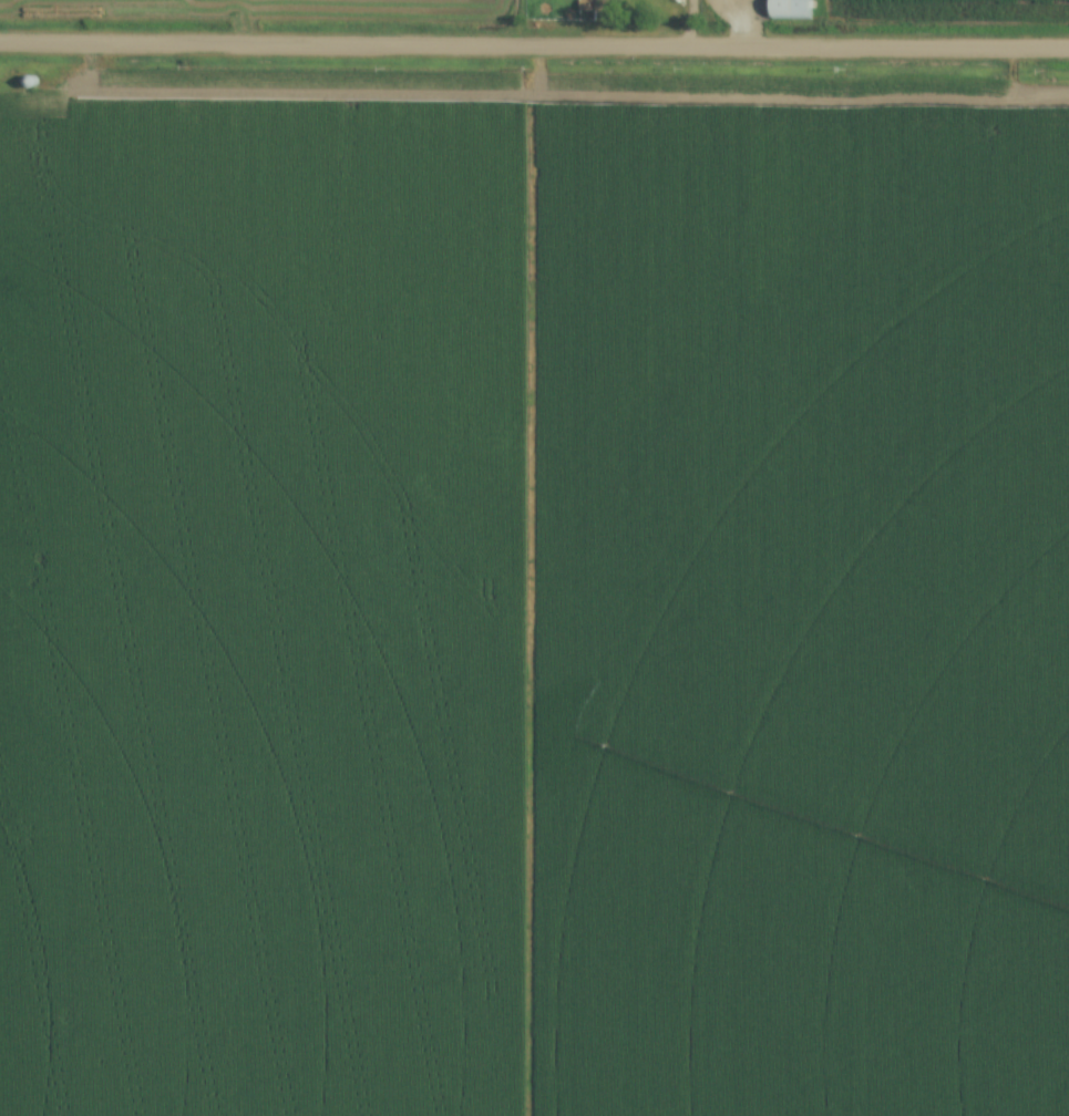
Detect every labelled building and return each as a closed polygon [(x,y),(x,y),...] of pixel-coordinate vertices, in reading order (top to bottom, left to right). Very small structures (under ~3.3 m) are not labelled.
[(579,10),(579,0),(590,0),(590,10),(579,10)] [(771,17),(771,0),(810,0),(810,17),(771,17)] [(24,80),(27,89),(36,86),(34,77),(24,80)]
